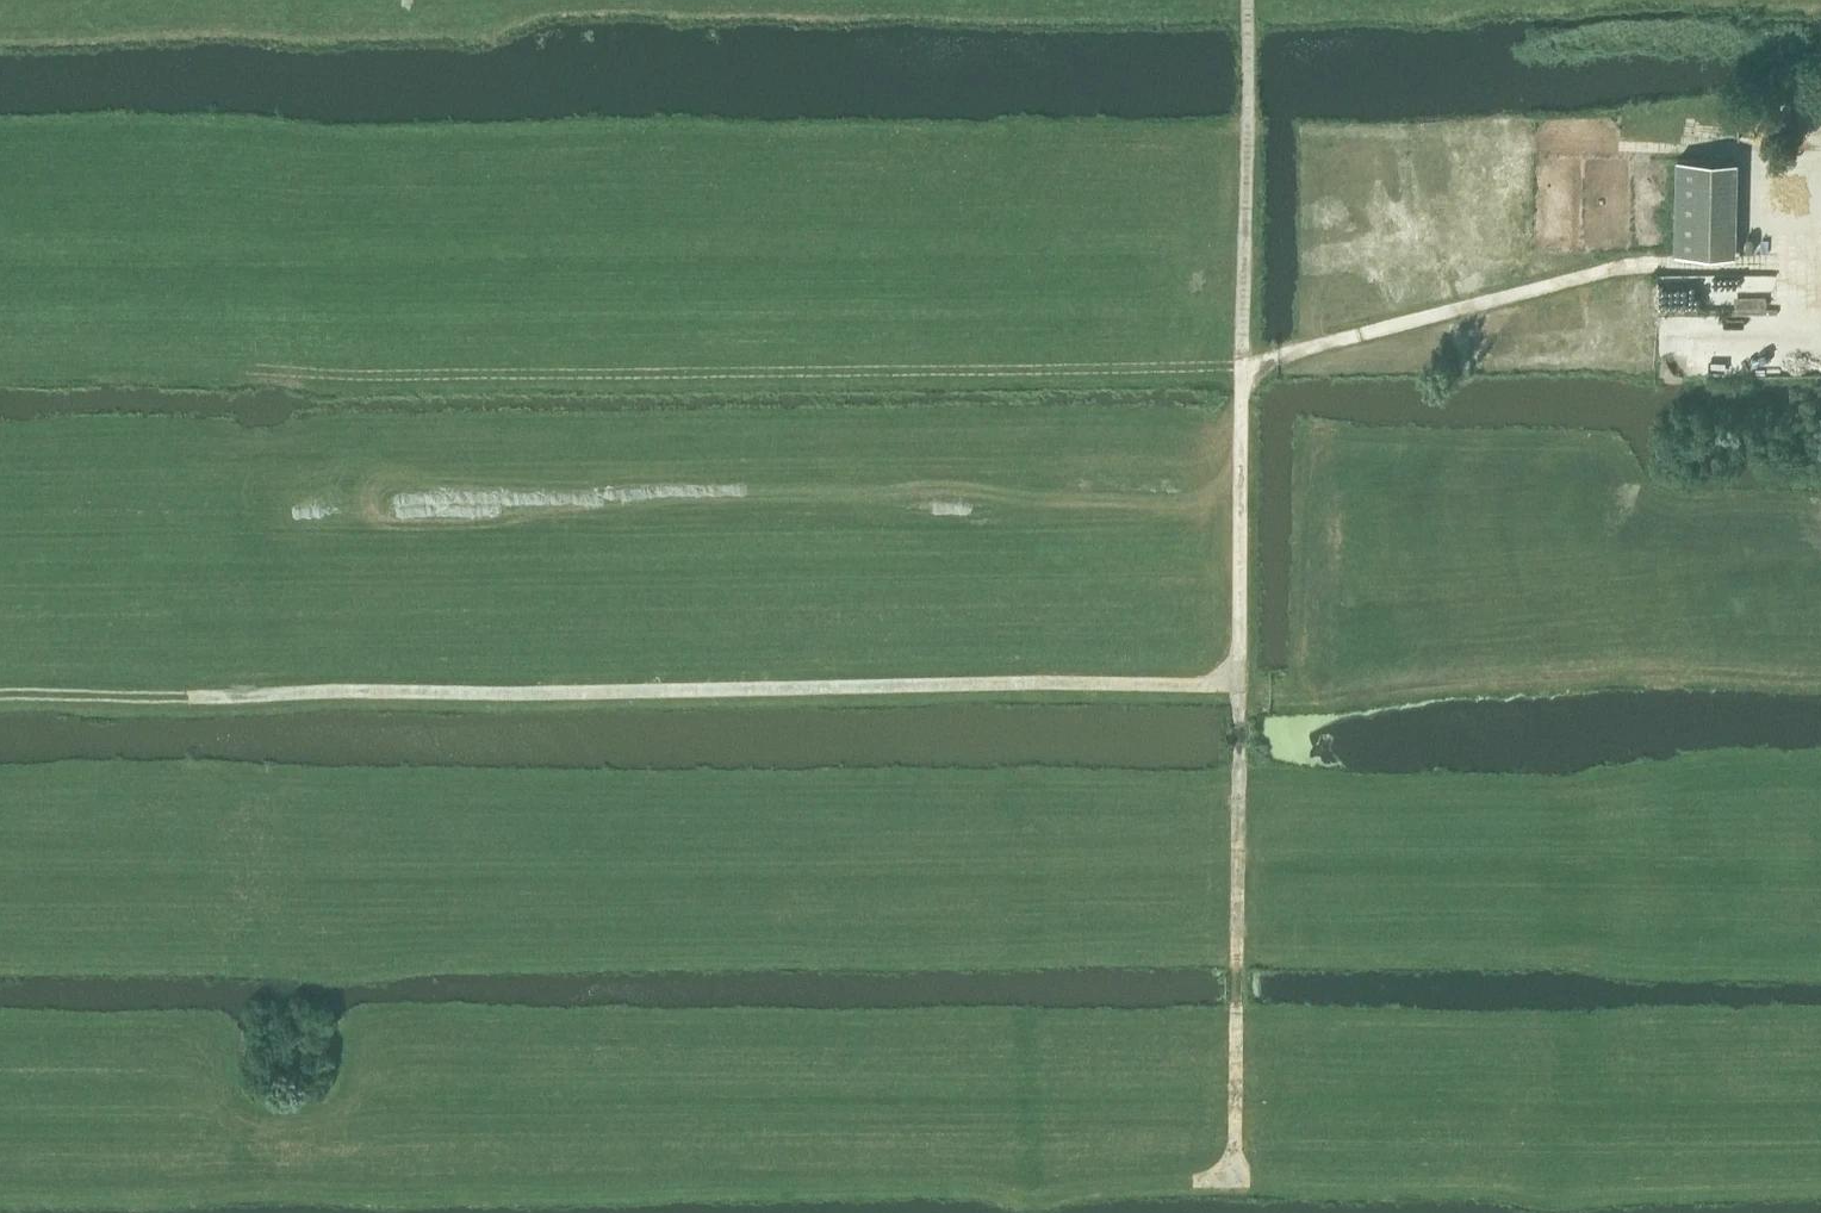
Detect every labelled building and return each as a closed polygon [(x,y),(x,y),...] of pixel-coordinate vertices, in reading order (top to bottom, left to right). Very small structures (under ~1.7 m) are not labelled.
[(1738,255),(1740,160),(1678,159),(1676,254),(1738,255)]
